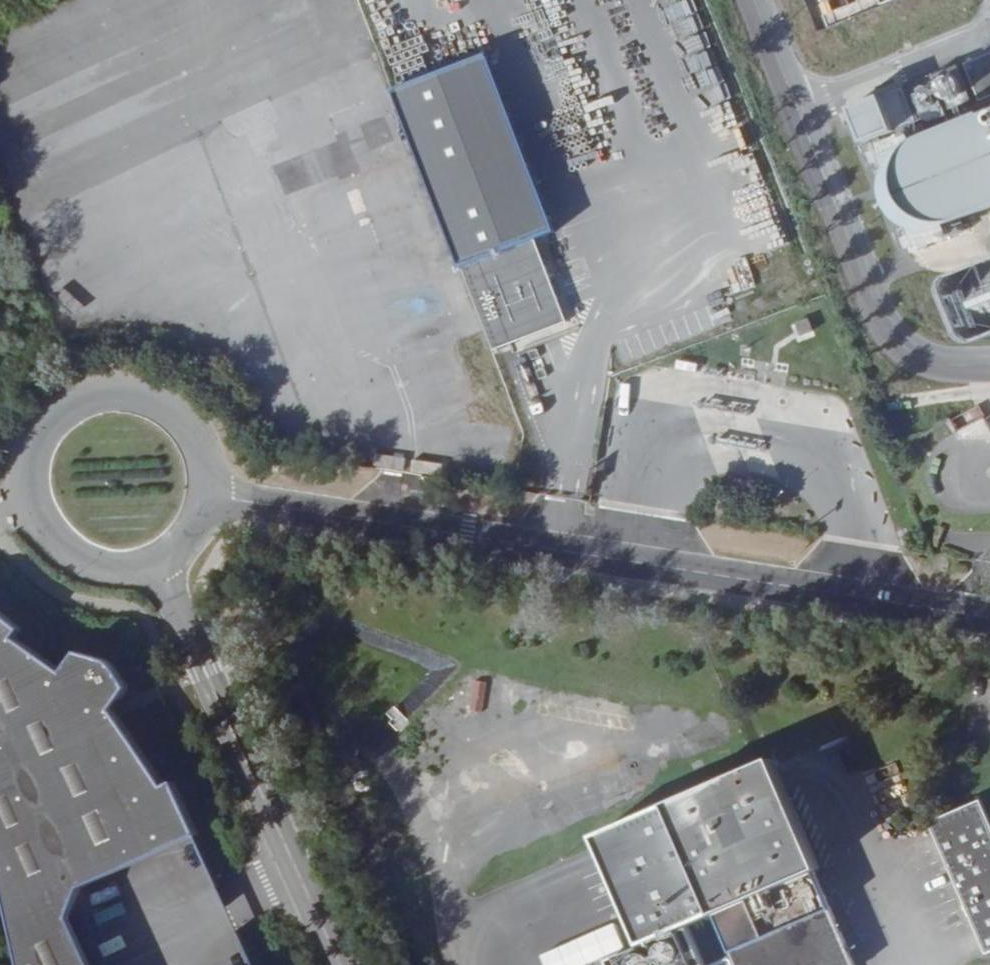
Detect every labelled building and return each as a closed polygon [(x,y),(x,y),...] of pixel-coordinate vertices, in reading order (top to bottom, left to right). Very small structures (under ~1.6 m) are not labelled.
[(989,118),(987,110),(883,152),(876,156),(869,162),(868,164),(865,167),(862,171),(859,178),(857,186),(857,197),(857,200),(862,214),(865,219),(869,224),(879,232),(889,237),(898,238),(905,238),(914,237),(989,206),(989,117),(989,118)] [(399,158),(301,191),(318,240),(416,207),(399,158)] [(456,323),(424,229),(375,245),(406,339),(456,323)] [(949,283),(946,286),(943,290),(942,294),(942,299),(958,339),(961,342),(964,344),(969,346),(974,346),(989,339),(989,266),(949,283)] [(353,347),(387,335),(374,298),(341,309),(353,347)] [(482,398),(461,337),(402,356),(408,373),(451,358),(460,387),(429,398),(435,413),(482,398)] [(18,964),(93,964),(68,910),(79,880),(195,827),(171,774),(164,777),(107,690),(113,682),(117,683),(124,674),(113,649),(101,639),(74,640),(67,649),(71,652),(63,661),(19,629),(23,623),(0,607),(0,886),(18,964)] [(846,953),(802,854),(808,851),(760,740),(583,817),(637,943),(606,957),(610,964),(700,964),(683,927),(714,913),(736,964),(819,964),(846,953)] [(980,802),(927,825),(987,953),(989,952),(989,826),(980,802)]
